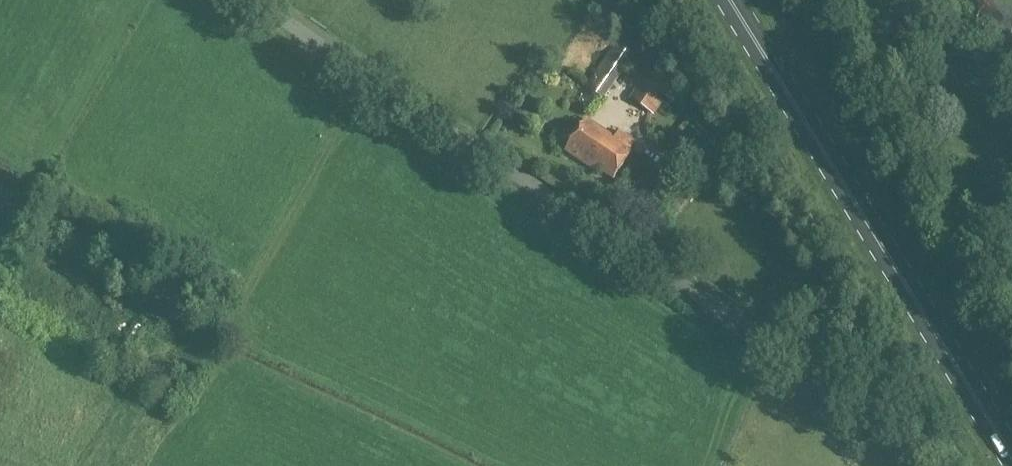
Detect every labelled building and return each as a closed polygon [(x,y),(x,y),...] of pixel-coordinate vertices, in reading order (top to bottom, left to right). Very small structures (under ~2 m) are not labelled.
[(604,101),(637,54),(617,40),(584,87),(604,101)] [(669,106),(678,93),(650,74),(632,102),(654,116),(663,102),(669,106)] [(632,156),(613,142),(615,139),(588,120),(566,152),(595,172),(597,170),(614,182),(632,156)]
